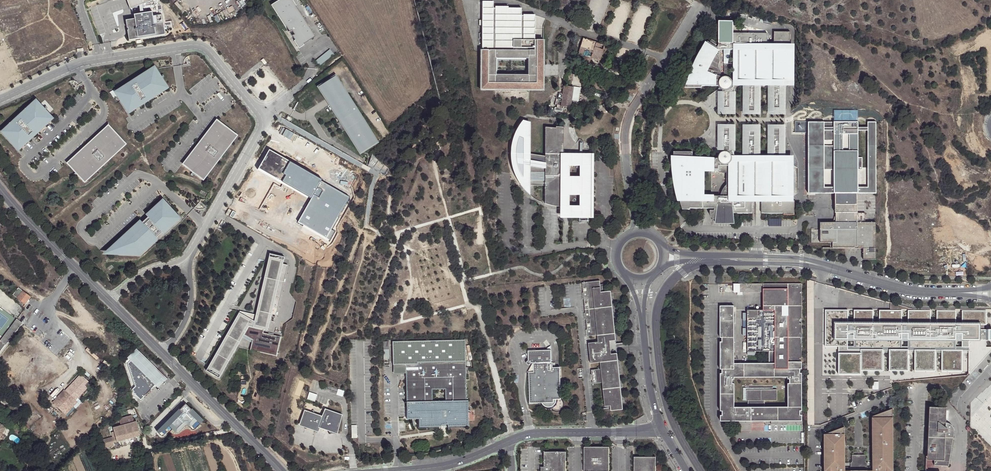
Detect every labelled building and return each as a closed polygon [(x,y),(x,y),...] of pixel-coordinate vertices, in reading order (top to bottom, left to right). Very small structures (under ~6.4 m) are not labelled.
[(152,1),(152,0),(127,0),(130,9),(139,6),(142,5),(152,1)] [(273,4),(290,30),(293,30),(295,34),(292,34),(299,46),(315,35),(293,0),(280,0),(273,4)] [(479,90),(494,90),(493,75),(493,58),(493,34),(511,34),(511,39),(532,39),(532,14),(519,14),(519,8),(505,8),(505,6),(492,7),(492,8),(491,8),(490,2),(479,2),(480,50),(479,50),(479,90)] [(140,13),(134,14),(135,18),(125,20),(126,27),(127,27),(128,30),(127,30),(128,40),(164,34),(162,21),(158,22),(157,14),(152,15),(151,11),(142,13),(140,13)] [(736,85),(736,87),(746,87),(746,116),(761,116),(761,87),(771,87),(771,115),(786,112),(786,83),(791,83),(792,52),(786,52),(786,48),(792,48),(792,34),(775,34),(775,43),(769,43),(769,35),(735,35),(735,27),(720,27),(720,47),(718,49),(709,44),(703,55),(697,67),(692,79),(690,79),(686,90),(703,90),(703,88),(719,88),(719,86),(720,85),(720,83),(721,82),(722,81),(723,80),(724,80),(725,79),(727,79),(728,79),(730,79),(731,79),(732,80),(734,81),(734,82),(735,83),(736,85)] [(539,65),(542,65),(542,39),(532,39),(511,39),(511,34),(493,34),(493,58),(527,58),(527,75),(493,75),(494,90),(542,89),(542,75),(540,75),(539,65)] [(584,39),(579,56),(584,58),(585,55),(601,60),(606,46),(584,39)] [(330,49),(314,62),(318,66),(320,68),(336,55),(330,49)] [(154,68),(117,92),(129,111),(142,102),(141,100),(146,97),(147,99),(166,87),(154,68)] [(335,75),(318,86),(360,152),(377,141),(335,75)] [(735,90),(736,87),(736,85),(735,83),(734,82),(734,81),(732,80),(731,79),(730,79),(728,79),(727,79),(725,79),(724,80),(723,80),(722,81),(721,82),(720,83),(720,85),(719,86),(719,88),(720,90),(721,92),(723,93),(726,94),(729,95),(732,94),(734,92),(735,90)] [(561,106),(565,107),(570,107),(570,104),(571,100),(573,87),(564,86),(563,93),(561,106)] [(573,87),(571,100),(578,101),(580,88),(573,87)] [(736,114),(736,87),(735,90),(734,92),(732,94),(729,95),(726,94),(723,93),(720,99),(720,111),(736,114)] [(565,109),(565,107),(561,106),(563,93),(559,93),(558,97),(558,99),(557,106),(556,108),(565,109)] [(36,101),(3,132),(18,148),(30,138),(28,136),(33,132),(35,133),(51,118),(36,101)] [(551,205),(559,206),(559,214),(565,214),(565,217),(577,218),(587,218),(591,218),(592,154),(563,154),(563,128),(546,127),(545,156),(531,154),(531,123),(524,121),(522,123),(518,129),(515,136),(513,143),(512,150),(512,157),(512,164),(514,171),(517,178),(520,184),(525,190),(530,194),(530,186),(545,186),(544,203),(551,205)] [(203,142),(217,123),(216,122),(183,165),(184,166),(199,147),(201,148),(205,143),(203,142)] [(199,147),(184,166),(202,180),(236,136),(217,123),(203,142),(205,143),(201,148),(199,147)] [(808,123),(796,123),(796,134),(808,134),(808,123)] [(870,189),(860,189),(860,172),(864,171),(864,159),(859,159),(859,124),(810,124),(810,196),(837,195),(859,195),(877,195),(877,124),(869,124),(870,189)] [(68,163),(69,165),(86,148),(88,150),(93,146),(91,144),(109,128),(108,126),(68,163)] [(86,148),(69,165),(84,181),(124,144),(109,128),(91,144),(93,146),(88,150),(86,148)] [(719,163),(718,161),(694,161),(694,155),(675,154),(675,159),(676,173),(677,186),(680,199),(684,212),(692,212),(692,211),(716,211),(716,213),(712,213),(712,214),(712,217),(713,220),(715,223),(715,222),(717,222),(717,225),(736,225),(735,216),(754,216),(754,204),(763,204),(763,216),(785,216),(785,218),(796,218),(796,203),(786,203),(786,194),(791,194),(791,175),(786,175),(786,129),(770,132),(770,160),(761,160),(761,133),(746,133),(745,160),(735,160),(734,162),(733,165),(731,167),(728,168),(725,168),(723,167),(720,166),(719,163)] [(720,147),(723,153),(724,152),(726,152),(727,152),(729,153),(730,153),(731,154),(732,155),(733,157),(736,156),(736,132),(720,129),(720,147)] [(321,180),(269,149),(259,168),(312,198),(321,181),(321,180)] [(719,158),(718,161),(719,163),(720,166),(723,167),(725,168),(728,168),(731,167),(733,165),(734,162),(735,160),(733,157),(732,155),(731,154),(730,153),(729,153),(727,152),(726,152),(724,152),(723,153),(719,156),(720,156),(719,158)] [(349,197),(321,181),(312,198),(298,222),(331,240),(335,231),(331,229),(349,197)] [(822,224),(822,244),(834,244),(834,250),(865,250),(865,261),(877,261),(877,224),(867,224),(867,215),(859,215),(859,195),(837,195),(837,215),(837,214),(837,224),(822,224)] [(142,221),(116,244),(124,253),(140,254),(157,238),(156,237),(162,232),(163,233),(180,218),(163,200),(147,215),(149,218),(143,223),(142,221)] [(141,220),(111,248),(111,249),(113,248),(117,253),(124,253),(116,244),(142,221),(141,220)] [(283,255),(268,252),(253,313),(237,311),(206,370),(218,377),(242,333),(251,339),(248,349),(274,355),(279,337),(261,332),(262,328),(265,329),(267,319),(272,321),(286,264),(281,262),(283,255)] [(601,280),(584,282),(589,335),(598,334),(599,341),(589,342),(591,362),(601,361),(602,368),(592,369),(593,382),(603,382),(605,405),(611,405),(611,410),(623,409),(618,353),(611,353),(610,341),(617,340),(612,290),(602,291),(601,280)] [(733,293),(763,293),(763,311),(747,311),(748,352),(769,352),(769,364),(734,364),(734,307),(719,307),(720,339),(722,339),(722,343),(720,343),(720,371),(722,371),(722,375),(720,374),(721,412),(723,412),(723,416),(721,416),(721,422),(772,422),(772,424),(789,424),(789,422),(803,421),(803,415),(801,415),(801,411),(803,411),(802,373),(800,373),(800,369),(802,369),(802,362),(800,362),(800,358),(802,358),(801,324),(799,324),(799,320),(801,320),(801,284),(733,284),(733,293)] [(12,294),(16,298),(22,291),(17,288),(12,294)] [(22,291),(16,298),(24,304),(30,297),(22,291)] [(826,310),(827,346),(849,346),(848,350),(861,349),(861,354),(839,353),(840,374),(862,373),(862,371),(884,371),(884,350),(890,350),(890,370),(911,370),(910,350),(915,350),(915,370),(936,370),(936,351),(941,351),(942,370),(963,370),(962,350),(969,350),(969,340),(975,340),(990,340),(990,330),(981,330),(982,325),(987,325),(986,310),(963,311),(962,324),(956,324),(956,311),(938,310),(937,324),(931,324),(931,310),(909,310),(909,323),(902,323),(902,310),(880,310),(880,323),(873,323),(874,309),(854,310),(854,322),(848,322),(848,309),(826,310)] [(0,341),(6,345),(17,331),(22,323),(17,319),(0,341)] [(467,400),(466,401),(465,362),(464,340),(392,342),(393,365),(393,373),(405,373),(406,419),(418,419),(418,428),(440,427),(440,426),(443,425),(446,425),(447,427),(468,426),(467,400)] [(610,341),(611,353),(618,353),(618,349),(617,340),(610,341)] [(534,363),(552,363),(551,350),(548,350),(528,351),(529,361),(528,361),(527,362),(527,363),(527,364),(527,365),(528,365),(529,365),(530,365),(531,365),(531,364),(533,363),(534,363)] [(150,363),(138,352),(127,364),(135,387),(132,390),(133,394),(140,401),(161,379),(163,380),(164,381),(166,379),(150,363)] [(552,363),(534,363),(534,372),(529,372),(530,404),(542,404),(544,406),(546,407),(548,408),(550,408),(552,407),(554,409),(557,411),(560,410),(562,408),(563,406),(563,403),(561,400),(560,368),(553,368),(553,363),(552,363)] [(64,390),(76,399),(91,384),(80,373),(65,390),(64,390)] [(52,402),(65,413),(76,399),(64,390),(52,402)] [(317,395),(309,392),(307,399),(315,402),(317,395)] [(174,415),(157,432),(160,435),(163,435),(170,428),(175,432),(178,432),(186,424),(191,429),(194,429),(202,421),(185,404),(178,411),(180,412),(176,417),(174,415)] [(926,463),(925,470),(933,470),(933,466),(949,466),(954,432),(953,429),(952,426),(949,424),(946,423),(947,408),(928,407),(929,414),(927,463),(926,463)] [(305,411),(301,425),(317,430),(319,426),(336,432),(341,415),(326,410),(323,418),(305,411)] [(893,470),(894,410),(873,418),(873,470),(893,470)] [(113,445),(113,442),(141,435),(137,421),(134,421),(132,415),(119,418),(121,425),(114,427),(115,431),(112,432),(113,436),(104,439),(105,447),(113,445)] [(0,421),(0,439),(1,437),(0,436),(7,426),(8,422),(2,418),(0,421)] [(21,430),(8,422),(7,426),(19,434),(21,430)] [(845,470),(845,428),(824,436),(825,470),(846,470),(845,470)] [(609,447),(584,448),(584,470),(609,470),(609,447)] [(566,452),(544,452),(544,467),(541,467),(541,470),(566,470),(566,452)] [(656,458),(634,457),(634,470),(656,470),(656,458)] [(867,470),(867,464),(866,462),(866,459),(853,459),(853,462),(851,464),(851,470),(867,470)]
